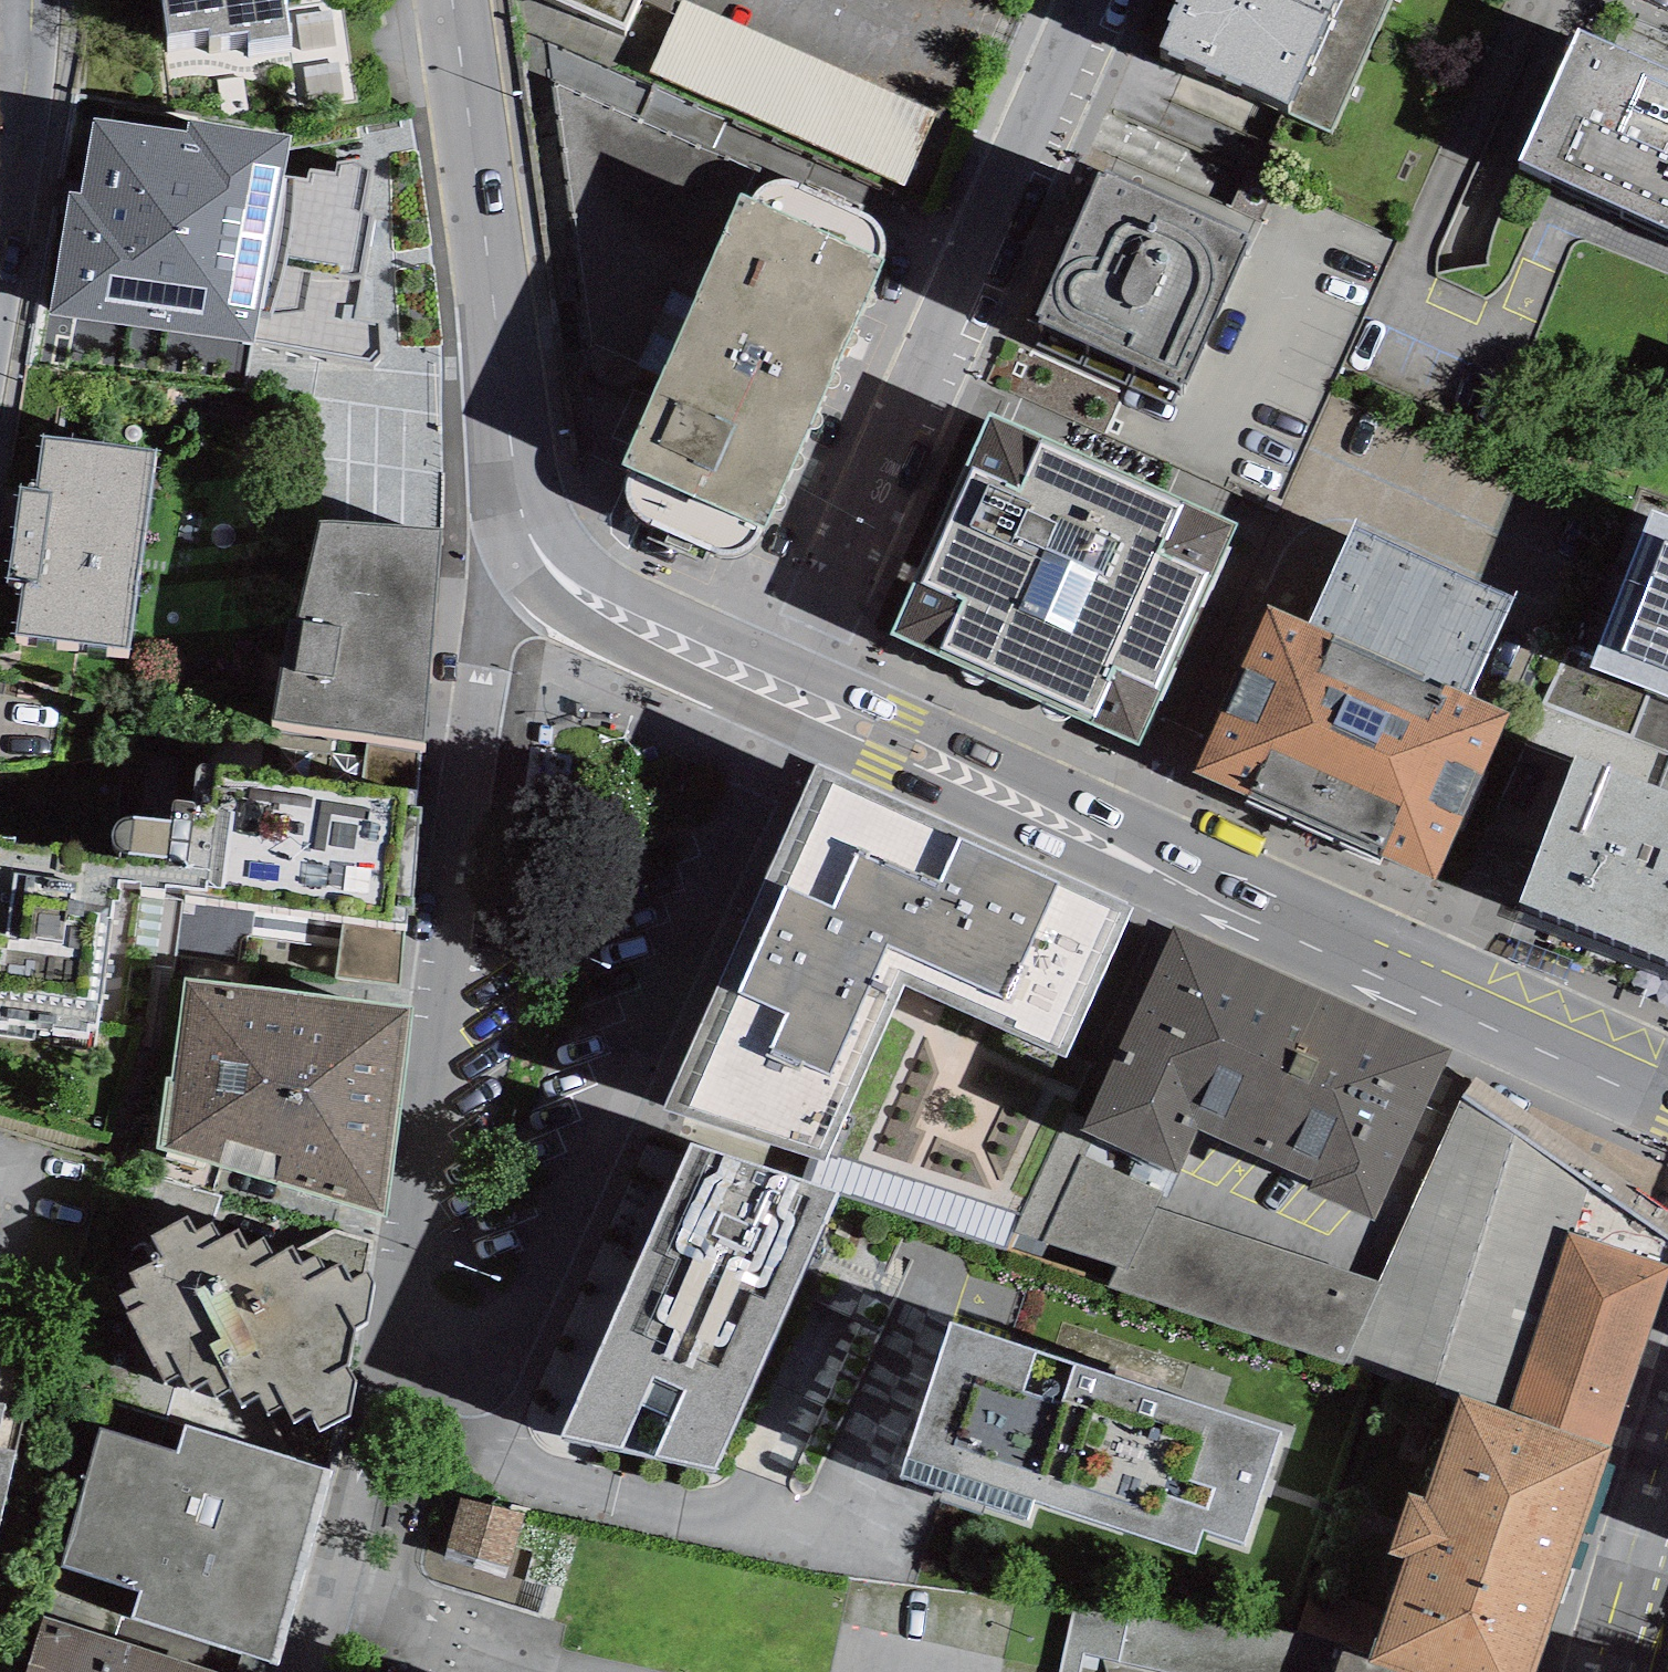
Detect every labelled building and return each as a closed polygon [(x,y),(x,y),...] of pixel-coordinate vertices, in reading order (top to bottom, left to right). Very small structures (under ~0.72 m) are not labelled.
[(167,17),(210,11),(211,18),(249,13),(250,24),(293,18),(290,0),(164,0),(167,17)] [(628,20),(637,0),(584,0),(628,20)] [(689,0),(682,0),(650,69),(901,183),(934,112),(689,0)] [(1157,33),(1293,92),(1285,111),(1332,132),(1391,0),(1172,0),(1157,33)] [(1579,15),(1519,146),(1667,212),(1667,55),(1579,15)] [(757,165),(557,80),(593,338),(657,371),(624,445),(635,451),(628,465),(624,473),(625,488),(631,502),(639,512),(714,542),(727,543),(741,541),(747,538),(755,528),(761,519),(764,511),(884,242),(750,181),(757,165)] [(135,104),(89,94),(37,309),(371,358),(379,342),(379,316),(356,311),(375,204),(365,203),(369,161),(353,152),(337,155),(336,168),(308,161),(307,150),(291,150),(297,113),(138,89),(135,104)] [(1106,159),(1098,155),(1036,296),(1040,298),(1037,305),(1179,368),(1181,364),(1186,366),(1250,222),(1243,219),(1247,212),(1109,151),(1106,159)] [(1238,524),(991,414),(892,635),(1139,745),(1238,524)] [(151,434),(47,423),(40,480),(20,478),(11,561),(24,562),(18,615),(130,628),(151,434)] [(332,501),(319,507),(299,605),(289,604),(275,708),(423,720),(442,509),(332,501)] [(1591,667),(1667,696),(1667,514),(1653,508),(1591,667)] [(1309,621),(1268,603),(1194,770),(1435,877),(1508,713),(1468,695),(1512,596),(1352,525),(1309,621)] [(197,748),(194,785),(174,782),(170,801),(136,798),(127,798),(115,802),(111,813),(116,824),(119,830),(120,840),(0,827),(0,998),(99,1011),(117,861),(187,866),(186,880),(408,906),(426,774),(197,748)] [(904,987),(1066,1057),(1133,908),(815,765),(665,1109),(823,1160),(827,1151),(904,987)] [(1573,767),(1518,910),(1667,968),(1667,804),(1573,767)] [(1180,1175),(1199,1131),(1312,1181),(1308,1190),(1376,1220),(1452,1050),(1174,926),(1082,1131),(1180,1175)] [(410,996),(187,966),(163,1139),(386,1198),(410,996)] [(1588,1186),(1461,1096),(1380,1283),(1350,1352),(1459,1396),(1509,1414),(1568,1232),(1574,1234),(1588,1186)] [(814,1184),(691,1143),(563,1437),(716,1470),(834,1208),(841,1193),(814,1184)] [(1018,1213),(827,1151),(823,1160),(814,1184),(841,1193),(1002,1248),(1018,1213)] [(1163,1193),(1080,1156),(1043,1243),(1119,1267),(1109,1286),(1344,1365),(1350,1352),(1380,1283),(1158,1206),(1163,1193)] [(189,1198),(153,1217),(163,1238),(128,1257),(135,1271),(120,1279),(167,1362),(180,1350),(191,1371),(207,1361),(216,1377),(233,1369),(242,1385),(262,1376),(269,1391),(285,1385),(294,1403),(312,1394),(319,1410),(351,1395),(358,1361),(352,1354),(358,1309),(368,1308),(377,1261),(373,1247),(352,1257),(346,1242),(328,1250),(321,1234),(300,1241),(292,1227),(276,1236),(264,1220),(251,1228),(241,1210),(222,1218),(212,1205),(196,1213),(189,1198)] [(1568,1232),(1509,1414),(1613,1447),(1667,1279),(1667,1265),(1574,1234),(1568,1232)] [(1282,1433),(949,1324),(899,1478),(1028,1520),(1034,1501),(1197,1554),(1205,1530),(1246,1543),(1282,1433)] [(1613,1447),(1509,1414),(1459,1396),(1423,1500),(1408,1495),(1389,1551),(1407,1557),(1371,1662),(1399,1671),(1536,1671),(1613,1447)] [(334,1461),(184,1417),(176,1443),(100,1421),(60,1555),(142,1579),(133,1610),(277,1653),(334,1461)] [(17,1450),(0,1446),(0,1523),(17,1450)] [(514,1559),(527,1510),(460,1494),(445,1541),(514,1559)] [(43,1611),(23,1671),(233,1671),(43,1611)] [(1371,1662),(1339,1654),(1332,1671),(1399,1671),(1371,1662)]
